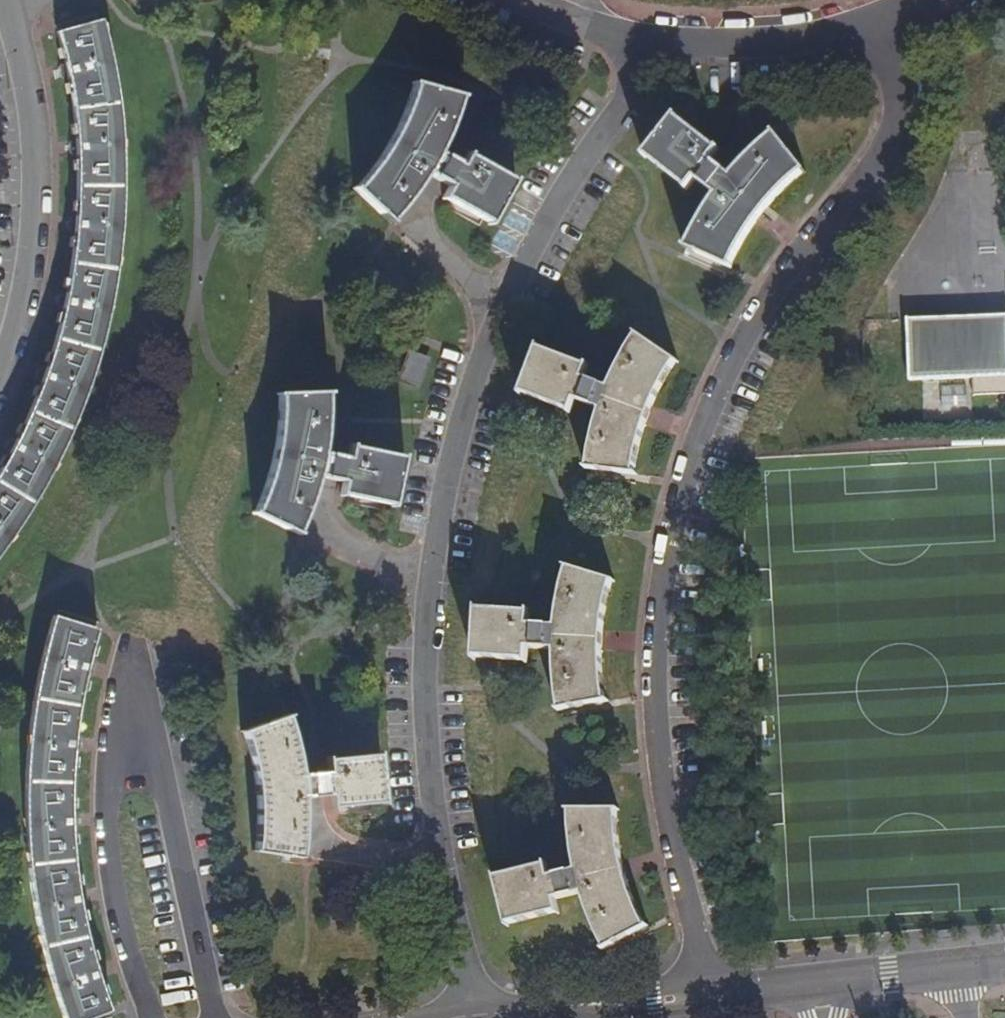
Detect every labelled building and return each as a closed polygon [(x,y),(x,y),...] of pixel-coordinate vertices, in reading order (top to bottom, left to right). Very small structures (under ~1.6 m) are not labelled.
[(3,548),(33,500),(59,450),(78,406),(88,379),(96,350),(103,322),(109,294),(114,255),(116,222),(118,191),(117,155),(116,136),(114,104),(111,86),(97,23),(54,37),(61,66),(63,76),(67,108),(70,136),(72,157),(72,163),(71,193),(69,232),(69,243),(66,270),(60,302),(52,336),(42,370),(39,380),(32,398),(19,428),(8,450),(6,455),(0,465),(0,552),(3,548)] [(457,98),(412,84),(400,115),(383,150),(372,167),(354,190),(389,221),(409,197),(423,174),(446,188),(441,198),(486,223),(510,181),(465,156),(459,165),(435,152),(457,98)] [(687,247),(716,260),(728,265),(744,237),(760,215),(781,189),(801,168),(772,136),(763,142),(750,154),(730,176),(709,158),(715,150),(673,119),(643,155),(686,188),(693,178),(717,196),(703,218),(687,247)] [(906,317),(907,378),(971,376),(971,393),(1004,392),(1004,314),(906,317)] [(591,440),(584,470),(632,474),(635,461),(640,438),(647,417),(659,391),(674,361),(635,336),(624,354),(608,387),(583,378),(587,366),(537,348),(521,395),(571,413),(575,402),(599,411),(591,440)] [(424,360),(409,354),(398,381),(414,387),(424,360)] [(324,393),(278,395),(273,437),(272,445),(267,468),(261,489),(252,515),(294,534),(309,495),(314,478),(340,483),(338,495),(390,508),(400,459),(348,449),(345,460),(319,455),(323,424),(324,393)] [(613,581),(565,567),(559,593),(555,628),(527,626),(527,614),(475,611),(472,660),(525,662),(525,650),(555,650),(555,678),(556,697),(558,712),(603,702),(602,682),(602,640),(604,621),(609,598),(613,581)] [(54,617),(40,668),(31,713),(29,736),(26,776),(25,810),(26,838),(29,873),(32,899),(38,927),(47,964),(58,997),(66,1017),(91,1017),(110,1011),(98,973),(89,944),(84,920),(79,893),(74,838),(72,814),(73,761),(75,744),(77,723),(81,696),(85,678),(87,669),(91,651),(96,635),(54,617)] [(283,719),(239,732),(243,749),(247,770),(250,793),(252,826),(252,854),(300,859),(301,828),(300,801),(328,799),(329,810),(382,805),(377,756),(324,762),(325,774),(296,777),(291,749),(283,719)] [(615,810),(567,810),(568,829),(570,851),(573,871),(549,878),(546,867),(496,880),(509,928),(560,915),(556,903),(582,896),(589,917),(593,931),(602,952),(644,928),(629,891),(623,867),(621,859),(617,831),(615,810)]
